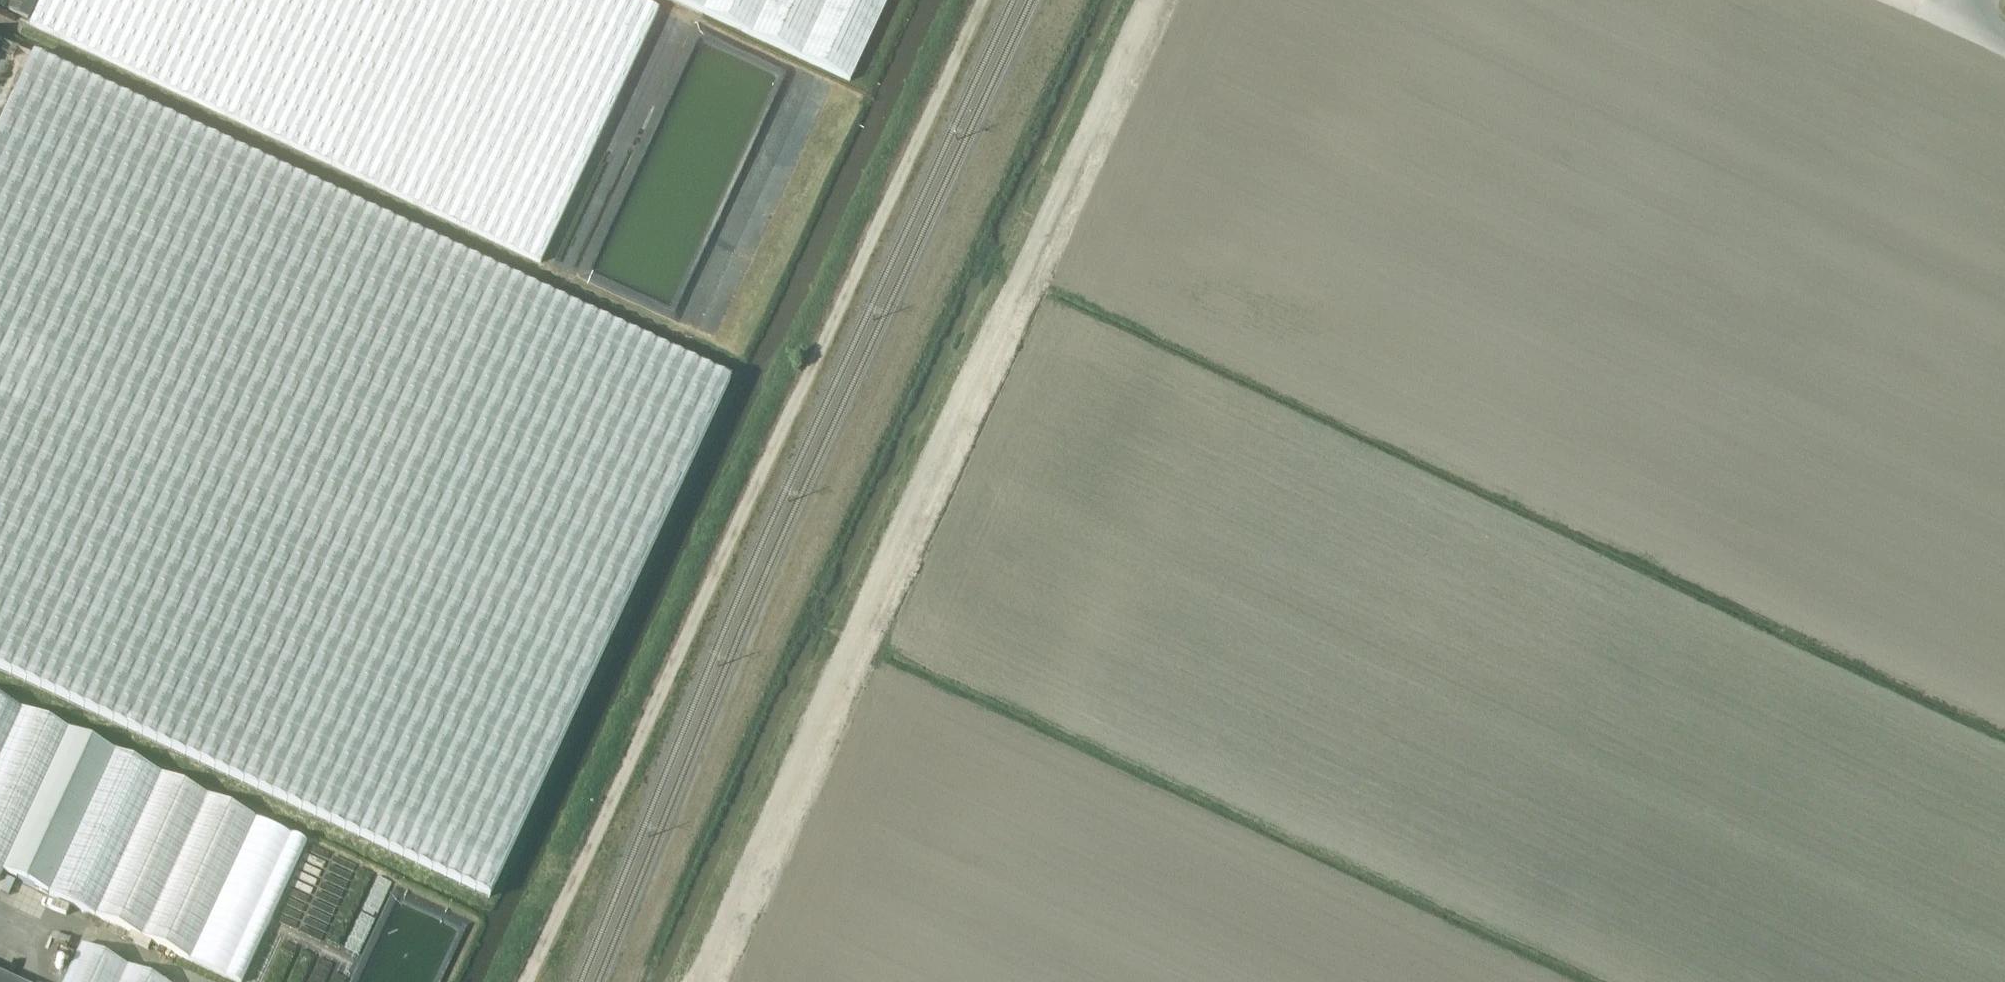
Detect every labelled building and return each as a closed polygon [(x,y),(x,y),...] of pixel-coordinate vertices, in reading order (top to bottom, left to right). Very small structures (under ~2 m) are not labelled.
[(30,24),(540,262),(657,11),(635,0),(41,0),(30,24)] [(849,80),(887,0),(677,0),(849,80)] [(265,792),(489,896),(730,380),(506,276),(19,49),(0,90),(0,668),(265,792)] [(0,700),(0,879),(3,873),(95,916),(187,960),(253,818),(0,700)] [(80,945),(63,981),(160,981),(80,945)] [(0,974),(0,981),(18,981),(0,974)]
